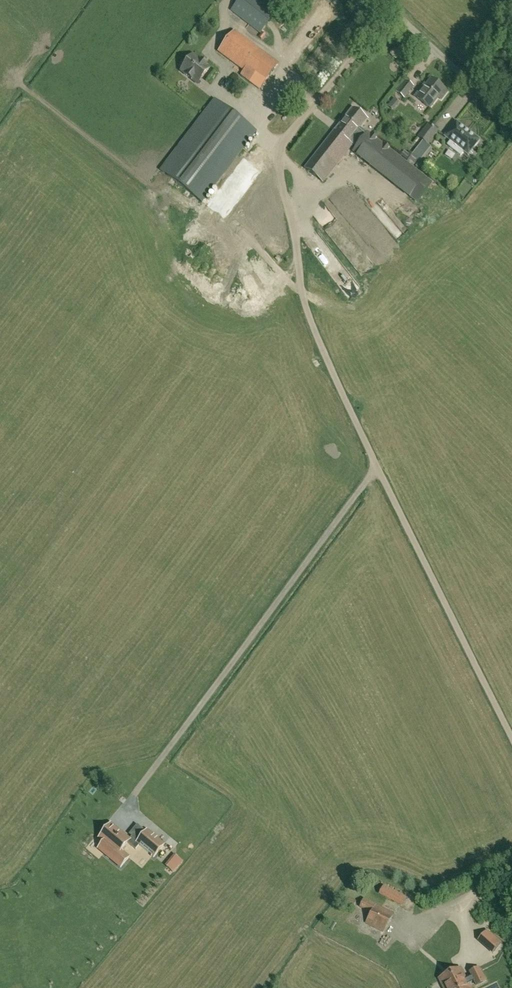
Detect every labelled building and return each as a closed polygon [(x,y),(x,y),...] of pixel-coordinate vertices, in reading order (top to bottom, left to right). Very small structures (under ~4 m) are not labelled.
[(260,0),(240,0),(231,11),(261,34),(277,13),(260,0)] [(279,64),(235,31),(218,53),(221,55),(244,71),(241,76),(260,90),(279,64)] [(181,71),(197,84),(210,69),(193,56),(188,62),(187,61),(186,61),(185,61),(184,61),(183,61),(182,62),(181,63),(181,64),(180,65),(180,66),(180,67),(181,68),(181,69),(182,69),(181,71)] [(396,93),(406,83),(402,79),(392,90),(396,93)] [(448,92),(431,80),(424,89),(422,88),(415,97),(430,109),(438,99),(441,101),(448,92)] [(407,83),(398,94),(404,99),(413,88),(407,83)] [(160,171),(202,203),(256,132),(214,100),(160,171)] [(417,203),(432,184),(368,133),(367,134),(361,129),(367,120),(352,109),(305,169),(323,184),(352,146),(356,149),(353,152),(417,203)] [(480,142),(480,141),(456,123),(444,138),(445,138),(451,143),(448,146),(461,156),(464,153),(466,155),(472,148),(474,149),(480,142)] [(419,137),(424,141),(433,129),(428,125),(419,137)] [(424,141),(428,145),(438,133),(433,129),(424,141)] [(131,838),(130,840),(111,824),(100,838),(104,842),(99,848),(121,867),(129,857),(121,851),(127,843),(136,850),(140,845),(154,857),(164,845),(147,831),(137,843),(131,838)] [(134,838),(139,827),(132,824),(127,835),(134,838)] [(172,854),(163,866),(172,873),(181,861),(172,854)] [(375,893),(400,906),(405,897),(379,884),(375,893)] [(343,906),(353,909),(356,902),(346,898),(343,906)] [(365,924),(383,933),(393,914),(364,899),(360,908),(371,913),(365,924)] [(496,939),(488,948),(493,953),(501,944),(496,939)] [(442,987),(443,987),(470,987),(468,985),(474,982),(476,986),(485,981),(479,969),(470,973),(472,976),(465,979),(461,969),(439,979),(442,987)]
